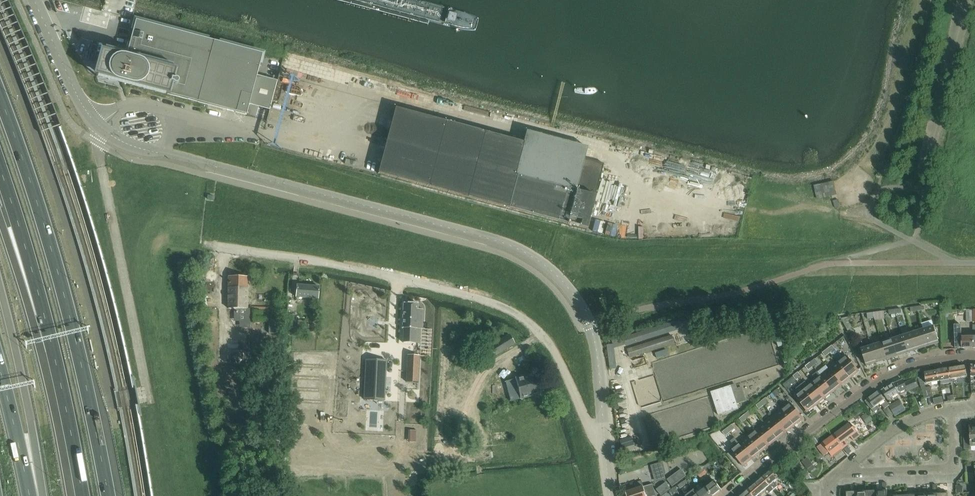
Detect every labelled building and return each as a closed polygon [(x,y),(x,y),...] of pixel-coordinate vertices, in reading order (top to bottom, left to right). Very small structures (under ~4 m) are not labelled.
[(136,21),(133,32),(126,57),(101,50),(95,76),(98,76),(108,79),(108,80),(109,80),(109,79),(120,82),(120,83),(121,83),(131,85),(131,86),(132,86),(143,88),(143,89),(144,89),(155,91),(154,92),(155,92),(156,92),(166,94),(166,95),(167,95),(246,116),(263,55),(136,21)] [(587,148),(526,131),(523,143),(395,109),(378,174),(586,229),(604,164),(584,159),(587,148)] [(821,192),(817,193),(818,199),(838,195),(835,181),(819,184),(821,192)] [(228,277),(228,309),(247,309),(247,278),(228,277)] [(296,297),(318,299),(319,287),(297,285),(296,297)] [(405,306),(403,330),(405,330),(404,341),(420,342),(420,331),(422,331),(423,312),(417,312),(417,307),(405,306)] [(269,312),(252,311),(252,322),(268,323),(269,312)] [(296,329),(297,315),(288,314),(286,328),(296,329)] [(841,318),(848,331),(853,327),(850,317),(841,318)] [(626,345),(689,325),(686,318),(624,338),(623,336),(613,339),(615,347),(626,344),(626,345)] [(279,334),(280,320),(269,320),(269,334),(279,334)] [(974,348),(974,338),(961,338),(961,325),(954,325),(955,344),(962,344),(962,348),(974,348)] [(934,326),(923,330),(929,346),(939,343),(934,326)] [(923,330),(913,333),(918,350),(929,346),(923,330)] [(913,333),(903,336),(908,353),(918,350),(913,333)] [(488,347),(494,357),(515,344),(509,334),(488,347)] [(903,336),(892,340),(898,356),(908,353),(903,336)] [(631,358),(675,344),(673,337),(628,351),(631,358)] [(892,340),(882,343),(887,360),(898,356),(892,340)] [(887,360),(882,343),(872,346),(877,363),(887,360)] [(877,363),(872,346),(861,350),(860,345),(855,346),(857,354),(862,352),(866,366),(877,363)] [(612,346),(608,346),(611,370),(616,369),(612,346)] [(408,356),(406,382),(418,383),(419,357),(408,356)] [(859,371),(848,357),(847,356),(838,363),(851,379),(854,376),(853,375),(859,371)] [(366,360),(364,400),(384,401),(385,392),(378,392),(379,377),(385,377),(386,361),(366,360)] [(851,379),(838,363),(829,370),(841,385),(847,380),(847,382),(851,379)] [(967,377),(965,366),(955,368),(957,379),(967,377)] [(957,379),(955,368),(945,369),(947,380),(957,379)] [(947,380),(945,369),(935,371),(937,382),(947,380)] [(841,385),(829,370),(821,377),(834,392),(837,390),(836,389),(841,385)] [(937,382),(935,371),(924,373),(926,384),(937,382)] [(834,392),(821,377),(818,373),(814,376),(817,380),(812,383),(824,398),(830,394),(830,395),(834,392)] [(541,394),(536,374),(515,379),(505,382),(510,402),(513,401),(541,394)] [(926,388),(923,376),(918,377),(925,399),(933,397),(931,387),(926,388)] [(899,393),(906,390),(907,392),(918,387),(915,379),(904,384),(903,380),(892,385),(882,391),(888,400),(899,393)] [(824,398),(812,383),(808,386),(805,383),(801,386),(804,390),(817,406),(820,403),(819,402),(824,398)] [(747,401),(742,387),(738,389),(736,384),(731,386),(711,392),(718,416),(739,409),(737,404),(747,401)] [(817,406),(804,390),(795,397),(807,412),(813,407),(813,408),(817,406)] [(894,415),(888,407),(889,406),(879,392),(866,401),(874,413),(878,410),(876,407),(881,403),(885,409),(883,410),(889,418),(894,415)] [(904,409),(900,402),(890,408),(894,415),(904,409)] [(803,418),(792,405),(791,404),(782,411),(795,426),(798,424),(798,423),(797,423),(803,418)] [(795,426),(782,411),(774,417),(786,432),(791,428),(791,429),(795,426)] [(873,421),(867,413),(860,418),(867,426),(873,421)] [(786,432),(774,417),(765,424),(778,440),(781,437),(780,436),(786,432)] [(860,436),(850,423),(832,436),(842,450),(848,445),(845,441),(851,437),(854,441),(860,436)] [(778,440),(765,424),(757,431),(768,446),(774,441),(774,442),(778,440)] [(969,424),(970,431),(964,432),(965,450),(971,449),(971,447),(974,447),(974,424),(969,424)] [(768,446),(757,431),(748,437),(761,453),(764,451),(764,450),(763,450),(768,446)] [(842,450),(832,436),(817,447),(824,456),(836,447),(840,451),(842,450)] [(761,453),(748,437),(740,444),(752,459),(757,455),(758,456),(761,453)] [(632,438),(620,441),(622,449),(634,446),(632,438)] [(752,459),(740,444),(731,451),(743,467),(747,464),(746,463),(752,459)] [(808,459),(803,463),(809,472),(814,468),(808,459)] [(697,474),(700,478),(707,473),(704,469),(697,474)] [(774,482),(778,479),(771,471),(763,477),(774,490),(778,487),(774,482)] [(671,476),(666,480),(672,489),(677,484),(671,476)] [(763,477),(756,484),(766,495),(767,495),(774,490),(763,477)] [(792,489),(799,484),(794,478),(787,483),(792,489)] [(634,484),(636,490),(644,487),(642,481),(634,484)] [(707,488),(712,495),(714,495),(722,490),(715,482),(707,488)] [(756,484),(748,490),(753,495),(766,495),(756,484)] [(644,487),(646,495),(656,495),(652,485),(644,487)] [(644,487),(636,490),(626,493),(627,495),(646,495),(644,487)]
